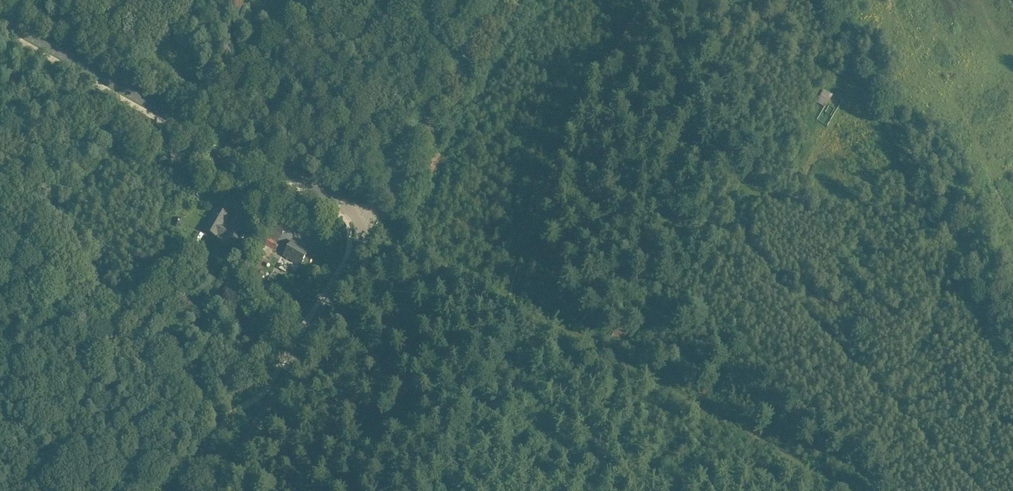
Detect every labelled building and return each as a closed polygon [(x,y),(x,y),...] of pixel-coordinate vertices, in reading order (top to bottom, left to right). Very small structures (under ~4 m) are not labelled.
[(228,107),(232,100),(223,95),(219,102),(228,107)] [(217,209),(212,218),(204,230),(218,238),(219,237),(229,243),(235,232),(229,228),(228,229),(224,227),(229,216),(217,209)] [(266,246),(262,253),(269,257),(273,250),(275,252),(279,245),(277,244),(270,239),(269,239),(265,246),(266,246)] [(239,247),(239,252),(254,253),(254,247),(254,241),(240,241),(239,247)] [(292,242),(284,256),(300,266),(309,251),(292,242)]
